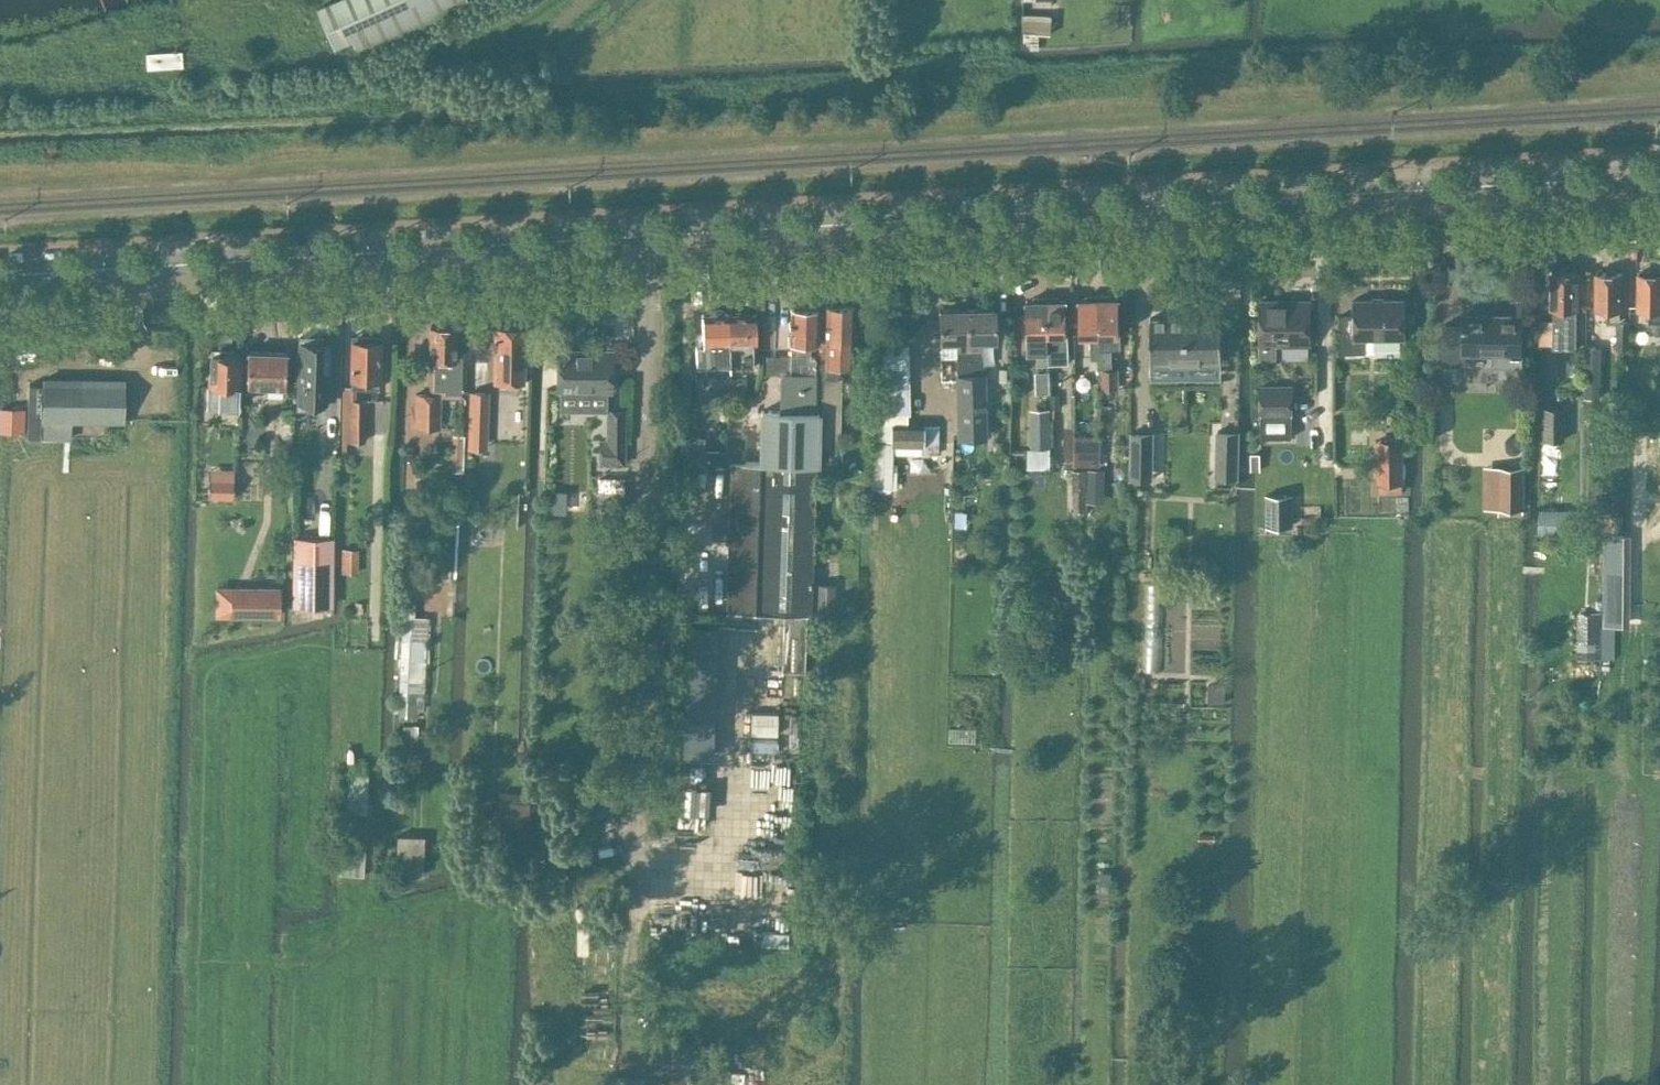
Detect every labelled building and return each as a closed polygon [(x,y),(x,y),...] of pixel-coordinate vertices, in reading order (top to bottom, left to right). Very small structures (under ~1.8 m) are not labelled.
[(316,7),(335,49),(352,41),(361,59),(472,9),(468,0),(333,0),(316,7)] [(1052,14),(1022,13),(1022,31),(1024,31),(1023,40),(1038,41),(1039,32),(1051,33),(1052,14)] [(181,50),(146,52),(147,68),(182,66),(181,50)] [(1567,271),(1565,268),(1558,268),(1556,271),(1552,271),(1551,306),(1554,305),(1553,347),(1576,347),(1577,306),(1578,271),(1567,271)] [(1615,269),(1615,268),(1609,268),(1609,269),(1606,271),(1596,271),(1595,309),(1607,309),(1607,320),(1620,320),(1620,309),(1621,309),(1622,271),(1618,271),(1615,269)] [(1638,306),(1650,307),(1649,327),(1656,334),(1659,334),(1659,269),(1648,269),(1648,272),(1638,272),(1638,306)] [(1101,358),(1099,294),(1086,295),(1086,298),(1079,298),(1080,332),(1090,332),(1091,358),(1101,358)] [(1101,358),(1101,368),(1112,368),(1112,357),(1111,332),(1120,331),(1119,297),(1112,298),(1112,294),(1099,294),(1101,358)] [(1059,295),(1046,296),(1048,363),(1058,363),(1058,350),(1068,350),(1066,299),(1059,299),(1059,295)] [(1034,300),(1027,300),(1028,334),(1028,352),(1038,351),(1039,364),(1048,363),(1046,296),(1034,296),(1034,300)] [(1283,300),(1283,299),(1260,300),(1260,345),(1310,344),(1310,300),(1283,300)] [(1404,339),(1404,299),(1354,299),(1354,315),(1340,314),(1340,352),(1366,352),(1365,339),(1404,339)] [(782,373),(781,396),(814,397),(816,357),(809,357),(809,342),(818,342),(819,308),(807,308),(807,305),(794,305),(794,308),(791,308),(790,342),(792,342),(791,373),(782,373)] [(854,306),(827,305),(827,338),(828,338),(828,349),(827,349),(827,362),(838,362),(838,350),(847,350),(847,338),(854,338),(854,306)] [(968,372),(957,373),(959,437),(984,436),(983,372),(979,372),(978,339),(994,339),(994,307),(967,308),(968,372)] [(957,340),(957,373),(968,372),(967,308),(939,308),(940,340),(957,340)] [(733,312),(729,312),(729,343),(730,367),(752,366),(752,342),(756,342),(755,312),(743,312),(741,310),(741,309),(734,309),(734,310),(733,312)] [(693,362),(691,362),(692,375),(716,375),(716,377),(730,376),(730,367),(729,343),(729,312),(724,312),(722,310),(716,310),(714,313),(702,313),(702,342),(693,343),(693,362)] [(1521,314),(1464,313),(1463,323),(1445,323),(1444,362),(1464,362),(1464,351),(1494,352),(1493,362),(1521,363),(1521,314)] [(1172,364),(1186,364),(1185,315),(1171,315),(1171,318),(1151,318),(1151,317),(1150,317),(1150,360),(1152,360),(1152,359),(1172,359),(1172,364)] [(1199,315),(1185,315),(1186,364),(1199,364),(1199,359),(1220,359),(1220,360),(1221,360),(1221,316),(1219,316),(1219,317),(1199,317),(1199,315)] [(1630,321),(1621,321),(1621,325),(1616,325),(1616,346),(1629,347),(1630,321)] [(444,322),(437,322),(437,323),(435,326),(430,326),(430,358),(430,393),(416,393),(415,427),(433,427),(434,393),(461,393),(462,355),(455,354),(456,326),(446,326),(444,322)] [(525,327),(494,326),(494,377),(508,377),(523,377),(523,362),(524,362),(525,327)] [(324,335),(298,335),(296,408),(321,409),(322,404),(326,404),(328,340),(324,340),(324,335)] [(355,337),(355,335),(352,335),(352,388),(379,389),(380,336),(361,335),(360,340),(353,339),(354,337),(355,337)] [(1600,347),(1587,346),(1585,396),(1599,396),(1600,347)] [(210,386),(209,405),(240,407),(241,387),(242,350),(220,349),(220,354),(213,354),(213,350),(214,350),(214,349),(211,349),(210,386)] [(557,349),(557,388),(610,388),(610,349),(557,349)] [(286,352),(248,350),(246,387),(285,389),(286,352)] [(910,413),(909,367),(881,367),(882,414),(910,413)] [(1112,368),(1101,368),(1102,389),(1119,388),(1119,367),(1112,368)] [(746,372),(732,372),(732,375),(731,375),(731,395),(746,396),(746,375),(746,372)] [(840,377),(824,377),(822,446),(839,446),(840,377)] [(42,423),(41,439),(65,439),(70,439),(71,439),(72,436),(72,422),(109,422),(122,422),(122,409),(128,407),(128,392),(123,391),(123,380),(43,378),(42,414),(42,423)] [(1049,380),(1036,380),(1036,391),(1049,390),(1049,380)] [(29,383),(27,436),(40,437),(42,384),(29,383)] [(1259,416),(1261,416),(1291,416),(1293,416),(1293,384),(1259,384),(1259,416)] [(470,390),(468,436),(487,437),(489,391),(470,390)] [(1059,393),(1050,393),(1050,408),(1060,407),(1059,393)] [(814,397),(781,396),(780,410),(761,409),(760,461),(815,462),(817,462),(818,411),(814,411),(814,397)] [(351,399),(350,417),(366,418),(366,400),(351,399)] [(1565,407),(1545,406),(1544,437),(1564,438),(1565,407)] [(24,431),(25,408),(0,407),(0,430),(24,431)] [(626,407),(605,407),(605,438),(598,438),(598,465),(626,465),(626,407)] [(1050,418),(1050,408),(1031,408),(1031,446),(1027,446),(1027,467),(1050,467),(1050,456),(1050,418)] [(1291,416),(1261,416),(1261,436),(1291,436),(1291,416)] [(348,417),(348,433),(366,433),(366,418),(350,417),(348,417)] [(924,423),(891,422),(890,441),(874,440),(873,488),(892,488),(893,454),(938,455),(939,425),(924,424),(924,423)] [(1217,430),(1216,463),(1237,464),(1238,430),(1217,430)] [(1153,478),(1152,431),(1132,431),(1132,478),(1153,478)] [(726,460),(731,460),(726,609),(784,611),(782,668),(804,669),(806,612),(810,612),(810,605),(815,462),(760,461),(742,460),(743,432),(727,432),(726,460)] [(451,433),(451,471),(462,471),(463,433),(451,433)] [(1100,435),(1074,435),(1074,462),(1100,462),(1100,435)] [(689,436),(687,462),(705,463),(706,449),(706,437),(689,436)] [(1401,439),(1392,439),(1377,439),(1378,484),(1401,484),(1401,439)] [(706,449),(705,463),(705,465),(724,466),(725,450),(706,449)] [(1260,452),(1250,452),(1250,470),(1253,470),(1255,470),(1260,470),(1260,452)] [(1497,466),(1497,505),(1512,505),(1522,505),(1522,466),(1497,466)] [(1086,468),(1072,469),(1072,490),(1073,509),(1087,509),(1087,490),(1086,468)] [(1087,468),(1087,485),(1105,486),(1105,468),(1090,468),(1087,468)] [(233,476),(210,476),(210,496),(233,496),(233,476)] [(621,477),(600,476),(599,502),(621,503),(621,477)] [(952,486),(944,486),(944,506),(952,507),(952,486)] [(1286,493),(1266,494),(1266,526),(1286,525),(1293,525),(1292,493),(1286,493)] [(544,495),(544,512),(567,512),(567,496),(554,496),(544,495)] [(1622,498),(1598,498),(1597,531),(1620,532),(1622,498)] [(319,535),(295,535),(295,560),(319,560),(331,560),(331,535),(319,535)] [(319,560),(295,560),(295,607),(331,606),(331,560),(319,560)] [(831,583),(818,583),(817,610),(830,610),(831,583)] [(1623,584),(1604,583),(1603,626),(1623,626),(1623,584)] [(216,586),(215,615),(244,615),(280,615),(280,586),(244,586),(216,586)] [(1645,587),(1646,597),(1659,596),(1659,587),(1645,587)] [(400,687),(399,718),(418,719),(419,688),(424,689),(427,640),(428,617),(414,616),(414,606),(403,606),(401,638),(400,672),(401,672),(400,687)] [(1597,615),(1577,614),(1577,638),(1586,638),(1597,638),(1597,615)] [(717,630),(689,629),(685,760),(713,761),(717,630)] [(1210,684),(1209,702),(1225,702),(1225,685),(1210,684)] [(415,726),(404,726),(402,770),(414,770),(415,726)] [(348,776),(346,813),(366,814),(368,777),(348,776)] [(498,823),(497,834),(527,836),(528,824),(529,792),(499,791),(498,823)] [(490,798),(477,797),(477,812),(489,812),(490,798)] [(423,834),(398,834),(397,871),(423,872),(423,834)] [(365,847),(341,846),(339,876),(364,877),(365,847)] [(1111,871),(1101,871),(1100,890),(1110,890),(1111,871)]
